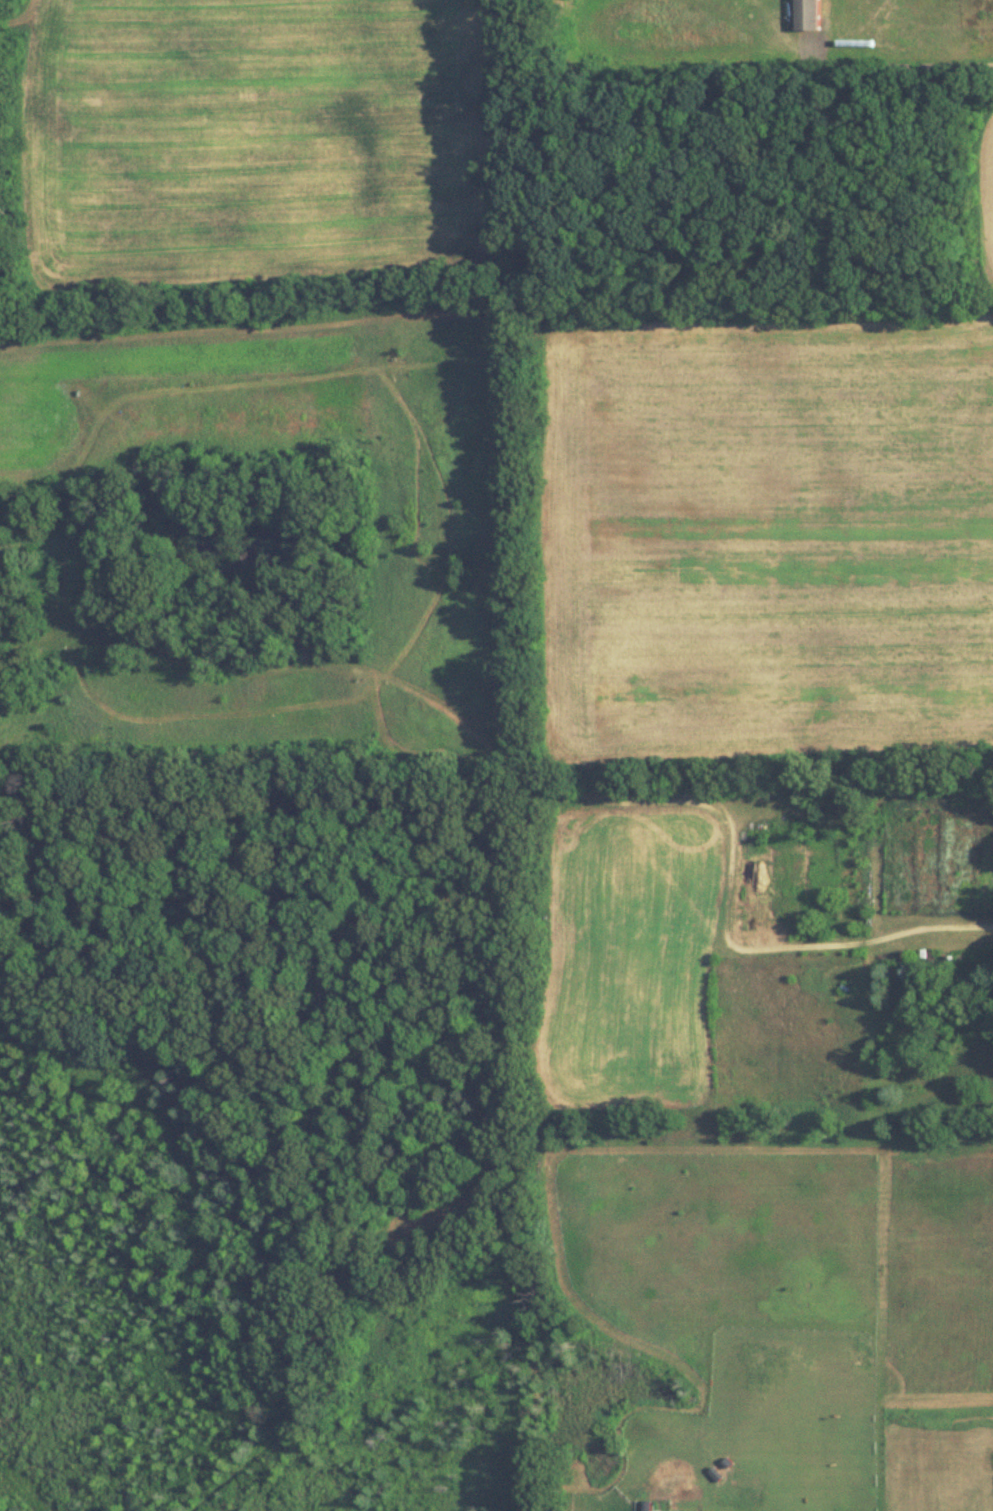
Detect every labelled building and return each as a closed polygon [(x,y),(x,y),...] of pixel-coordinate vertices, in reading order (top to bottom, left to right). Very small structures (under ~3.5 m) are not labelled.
[(796,32),(819,32),(819,0),(796,0),(796,32)]
